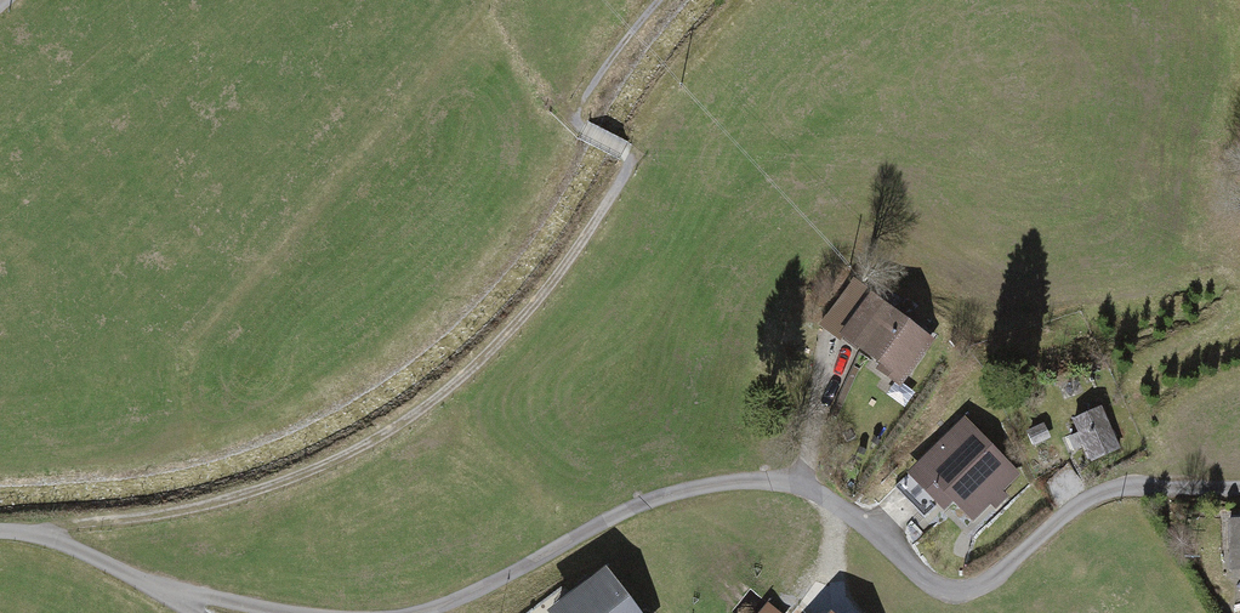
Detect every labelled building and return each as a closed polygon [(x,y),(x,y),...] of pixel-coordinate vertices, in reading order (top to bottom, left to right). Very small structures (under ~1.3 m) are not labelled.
[(936,346),(862,312),(844,351),(919,384),(936,346)] [(1107,419),(1074,431),(1088,469),(1121,456),(1107,419)] [(1024,476),(973,427),(931,471),(982,520),(1024,476)] [(602,576),(554,612),(631,612),(602,576)] [(789,609),(770,592),(750,612),(786,612),(789,609)]
